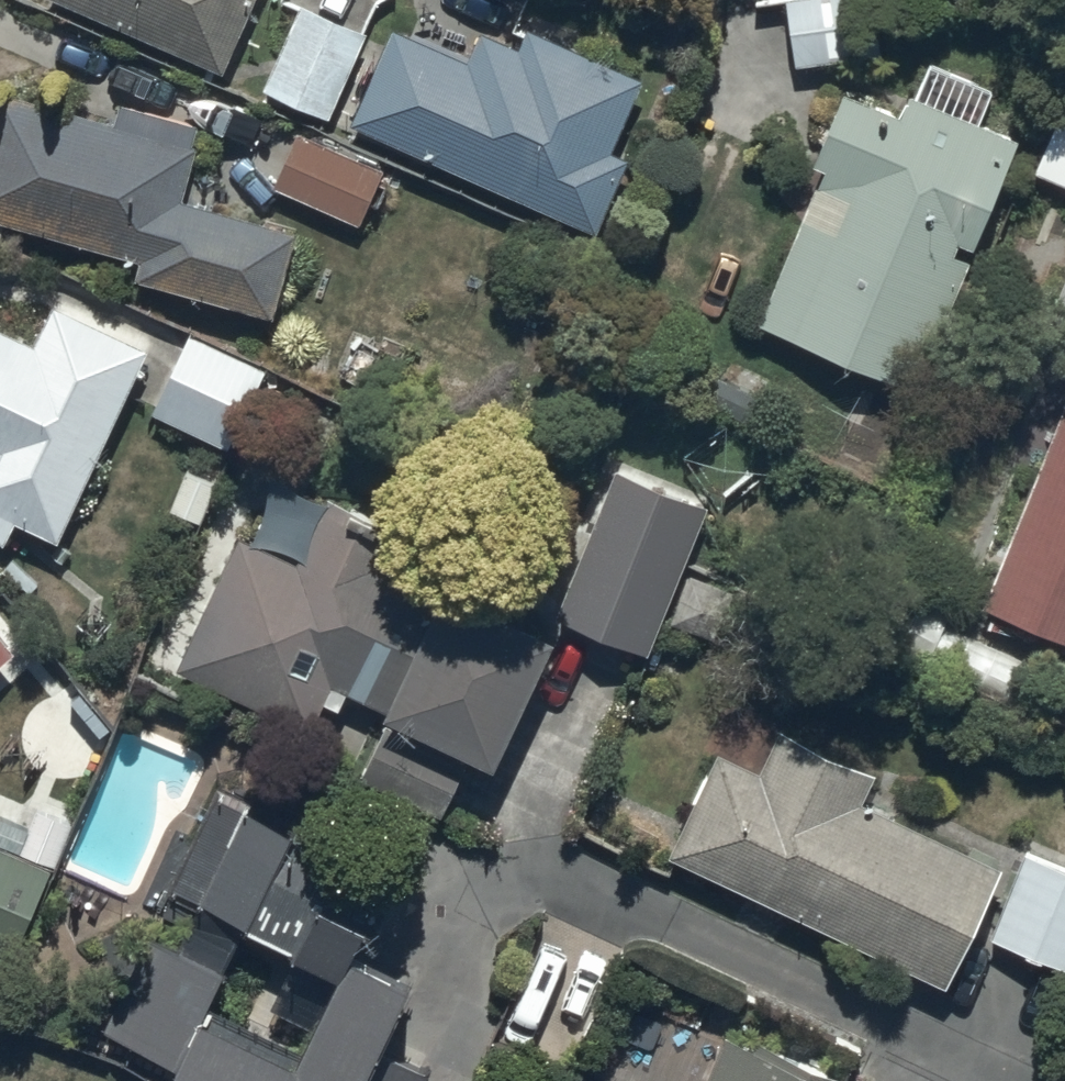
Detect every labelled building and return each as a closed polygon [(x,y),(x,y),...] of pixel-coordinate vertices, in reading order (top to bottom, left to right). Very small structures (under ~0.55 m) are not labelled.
[(223,66),(252,0),(72,0),(223,66)] [(797,62),(873,51),(865,0),(788,0),(797,62)] [(265,85),(328,112),(364,28),(302,1),(265,85)] [(394,27),(352,120),(596,228),(628,157),(610,149),(642,76),(528,26),(519,46),(481,30),(468,59),(394,27)] [(272,311),(295,227),(181,196),(196,142),(0,88),(0,215),(142,254),(136,274),(272,311)] [(825,165),(760,321),(933,392),(986,265),(953,251),(959,238),(973,244),(1017,136),(910,92),(901,114),(844,90),(815,161),(825,165)] [(1064,180),(1064,98),(1036,168),(1064,180)] [(276,183),(359,219),(382,168),(298,132),(276,183)] [(147,344),(54,302),(36,342),(0,325),(0,532),(4,537),(14,515),(58,536),(147,344)] [(189,333),(153,410),(229,445),(265,368),(189,333)] [(985,605),(1064,637),(1064,410),(985,605)] [(617,467),(557,613),(646,649),(706,504),(617,467)] [(494,759),(553,634),(390,558),(403,530),(328,495),(297,561),(240,534),(178,666),(311,728),(332,683),(494,759)] [(888,581),(870,571),(843,626),(1064,736),(1064,656),(1057,652),(1052,662),(888,581)] [(13,648),(0,633),(0,659),(13,648)] [(466,759),(387,723),(362,777),(442,813),(466,759)] [(669,854),(944,984),(1001,866),(862,800),(875,773),(779,727),(759,769),(719,750),(669,854)] [(144,936),(98,1033),(177,1071),(172,1080),(424,1080),(426,1078),(379,1056),(409,994),(350,965),(363,937),(317,915),(342,862),(214,801),(162,911),(189,924),(176,951),(144,936)] [(13,955),(50,867),(0,847),(0,950),(13,955)] [(993,935),(1064,964),(1064,868),(1026,853),(993,935)] [(768,1051),(765,1059),(725,1042),(709,1080),(842,1080),(768,1051)]
